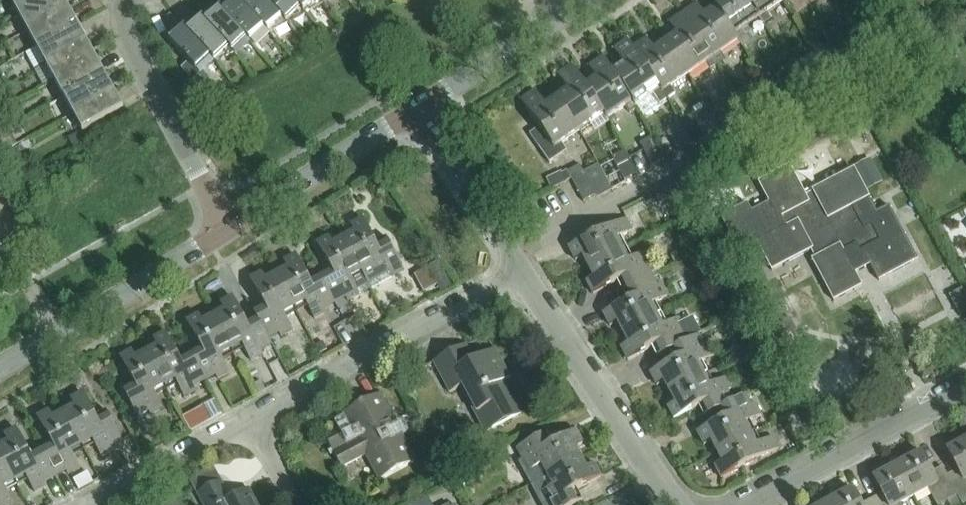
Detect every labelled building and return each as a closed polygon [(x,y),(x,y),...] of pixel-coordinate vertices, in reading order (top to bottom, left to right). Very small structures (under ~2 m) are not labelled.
[(17,14),(43,0),(9,0),(17,14)] [(26,31),(67,8),(63,0),(43,0),(17,14),(26,31)] [(238,1),(266,31),(270,35),(284,22),(264,0),(237,0),(238,1)] [(292,0),(264,0),(284,22),(287,25),(302,11),(292,0)] [(302,11),(305,15),(320,1),(319,0),(292,0),(302,11)] [(759,18),(746,0),(708,0),(714,8),(715,8),(738,41),(739,42),(747,36),(742,30),(759,18)] [(784,1),(784,0),(746,0),(759,18),(764,25),(772,20),(767,12),(784,1)] [(266,31),(238,1),(231,8),(226,3),(219,9),(220,11),(248,41),(251,45),(266,31)] [(681,14),(712,58),(717,65),(726,59),(721,52),(738,41),(715,8),(714,8),(703,16),(695,4),(681,14)] [(26,31),(36,48),(77,26),(67,8),(26,31)] [(201,19),(203,21),(230,51),(234,55),(248,41),(220,11),(213,18),(208,12),(201,19)] [(687,75),(706,63),(711,69),(717,65),(712,58),(681,14),(668,23),(676,35),(664,43),(687,75)] [(230,51),(203,21),(195,28),(190,22),(184,29),(185,30),(213,61),(216,64),(230,51)] [(36,48),(45,65),(86,43),(77,26),(36,48)] [(847,50),(835,27),(822,34),(828,45),(835,57),(847,50)] [(198,74),(213,61),(185,30),(178,37),(172,31),(165,38),(198,74)] [(671,87),(687,75),(664,43),(654,50),(645,38),(632,47),(660,89),(665,96),(668,99),(675,94),(671,87)] [(659,100),(665,96),(660,89),(632,47),(627,40),(613,50),(624,66),(613,73),(613,74),(636,106),(654,93),(659,100)] [(45,65),(54,81),(95,59),(86,43),(45,65)] [(608,119),(626,107),(631,114),(638,109),(636,106),(613,74),(613,73),(602,57),(588,67),(596,79),(585,86),(605,115),(608,119)] [(54,81),(63,98),(104,76),(95,59),(54,81)] [(786,67),(799,90),(811,84),(799,60),(786,67)] [(610,121),(608,119),(605,115),(585,86),(571,66),(557,75),(568,92),(557,99),(580,132),(598,120),(603,126),(610,121)] [(63,98),(72,115),(114,92),(104,76),(63,98)] [(209,89),(197,99),(201,105),(216,98),(209,89)] [(567,152),(562,144),(580,132),(557,99),(546,107),(534,91),(520,100),(540,128),(530,135),(550,164),(567,152)] [(123,110),(114,92),(72,115),(82,132),(123,110)] [(734,125),(746,118),(734,95),(721,101),(734,125)] [(680,123),(692,146),(705,140),(692,117),(680,123)] [(680,153),(692,146),(680,123),(668,130),(680,153)] [(665,161),(653,138),(640,144),(652,168),(665,161)] [(637,175),(625,152),(613,158),(625,181),(637,175)] [(868,156),(853,164),(861,180),(876,172),(868,156)] [(585,200),(597,194),(585,171),(581,164),(569,171),(585,200)] [(747,204),(719,219),(738,253),(756,244),(771,273),(810,252),(813,259),(811,260),(833,303),(862,287),(854,271),(869,263),(879,282),(918,262),(889,207),(877,214),(869,198),(853,168),(811,191),(812,193),(805,197),(789,166),(757,183),(768,204),(751,213),(747,204)] [(562,172),(547,179),(552,189),(566,182),(562,172)] [(676,183),(653,194),(659,206),(681,194),(676,183)] [(584,258),(589,268),(622,250),(616,239),(632,231),(626,219),(569,248),(576,262),(584,258)] [(363,277),(372,293),(406,275),(382,231),(371,238),(361,220),(339,232),(343,240),(363,277)] [(349,306),(372,293),(363,277),(343,240),(332,246),(328,238),(316,244),(329,268),(318,274),(334,304),(345,298),(349,306)] [(622,278),(627,290),(651,277),(645,266),(649,264),(643,253),(627,261),(622,250),(589,268),(595,279),(587,283),(592,293),(622,278)] [(294,256),(283,263),(287,270),(276,276),(296,313),(307,307),(314,320),(326,314),(324,310),(334,304),(318,274),(308,280),(294,256)] [(437,261),(427,268),(438,286),(448,280),(437,261)] [(252,310),(255,317),(267,340),(278,334),(280,338),(292,331),(286,319),(296,313),(276,276),(265,282),(261,275),(249,281),(262,305),(252,310)] [(618,323),(624,334),(657,317),(650,305),(667,296),(660,285),(656,287),(651,277),(627,290),(633,300),(604,315),(610,327),(618,323)] [(231,299),(219,305),(223,313),(212,319),(233,356),(243,350),(250,362),(262,356),(260,352),(271,346),(267,340),(255,317),(244,323),(231,299)] [(199,347),(188,353),(200,374),(210,368),(217,380),(229,373),(222,361),(233,356),(212,319),(202,324),(198,317),(186,323),(199,347)] [(693,317),(681,323),(679,319),(662,327),(657,317),(624,334),(629,344),(621,348),(628,360),(657,345),(662,355),(674,349),(686,343),(699,336),(702,334),(693,317)] [(789,317),(770,326),(778,341),(796,332),(789,317)] [(164,334),(152,341),(156,348),(146,354),(166,392),(177,386),(184,398),(195,392),(189,380),(200,374),(188,353),(177,358),(164,334)] [(650,373),(656,385),(664,381),(670,393),(704,375),(698,365),(715,356),(709,344),(704,346),(699,336),(686,343),(674,349),(679,358),(650,373)] [(466,365),(458,350),(434,363),(450,393),(460,388),(485,434),(521,415),(503,382),(510,379),(495,350),(466,365)] [(156,397),(166,392),(146,354),(135,359),(131,352),(119,359),(132,383),(121,389),(137,418),(147,412),(149,416),(162,410),(156,397)] [(709,414),(721,408),(733,402),(727,391),(732,389),(726,378),(710,386),(704,375),(670,393),(674,402),(667,406),(673,419),(703,403),(709,414)] [(261,382),(255,385),(259,393),(265,390),(261,382)] [(84,453),(95,447),(101,459),(113,452),(111,449),(122,443),(106,412),(94,418),(81,394),(70,401),(74,408),(63,414),(84,453)] [(712,440),(718,451),(750,434),(744,423),(760,414),(755,403),(750,405),(745,395),(733,402),(721,408),(726,418),(698,432),(704,445),(712,440)] [(342,415),(348,426),(324,439),(339,468),(364,455),(378,482),(413,463),(377,396),(342,415)] [(807,433),(795,411),(784,416),(795,439),(807,433)] [(54,479),(65,473),(67,477),(79,471),(73,459),(84,453),(63,414),(52,420),(48,413),(36,419),(49,443),(38,449),(54,479)] [(28,483),(34,495),(46,488),(44,485),(54,479),(38,449),(27,455),(14,431),(3,437),(7,444),(0,448),(0,458),(17,489),(28,483)] [(541,466),(547,476),(581,458),(575,447),(582,444),(576,432),(547,447),(541,437),(517,450),(522,461),(519,463),(525,474),(541,466)] [(755,445),(750,434),(718,451),(723,462),(715,466),(721,478),(778,448),(772,437),(755,445)] [(946,450),(960,476),(949,482),(956,495),(961,504),(965,502),(965,439),(946,450)] [(956,495),(949,482),(945,473),(934,479),(920,453),(896,466),(912,496),(927,489),(936,504),(938,504),(956,495)] [(6,494),(17,489),(0,458),(0,504),(12,504),(6,494)] [(547,476),(553,488),(536,497),(541,504),(575,504),(577,504),(571,493),(600,478),(594,465),(586,469),(581,458),(547,476)] [(912,496),(896,466),(872,478),(886,504),(884,504),(899,504),(912,496)] [(221,481),(196,494),(202,504),(257,504),(248,489),(230,498),(221,481)] [(852,489),(828,502),(829,504),(860,504),(852,489)]
